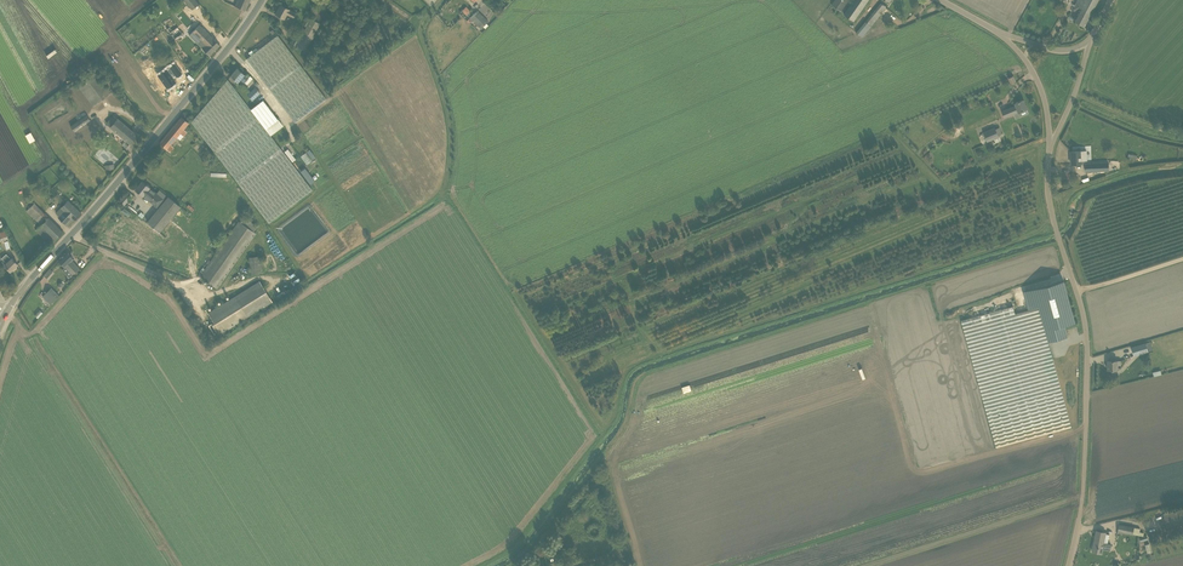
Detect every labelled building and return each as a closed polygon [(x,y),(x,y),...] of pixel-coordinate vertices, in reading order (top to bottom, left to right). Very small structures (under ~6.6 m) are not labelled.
[(245,10),(250,0),(238,0),(235,6),(245,10)] [(832,5),(841,11),(848,0),(835,0),(832,5)] [(844,13),(854,21),(868,0),(852,0),(853,1),(844,13)] [(1098,0),(1077,0),(1075,5),(1076,5),(1073,10),(1078,12),(1074,20),(1085,26),(1085,25),(1098,0)] [(862,37),(881,14),(880,12),(882,10),(883,11),(887,7),(881,2),(866,21),(857,33),(862,37)] [(281,4),(276,14),(284,18),(286,14),(293,18),(296,13),(289,9),(281,4)] [(323,20),(326,13),(319,10),(316,17),(323,20)] [(486,23),(488,21),(478,11),(477,10),(470,17),(478,25),(481,28),(483,26),(485,28),(488,25),(486,23)] [(135,25),(143,19),(140,15),(132,21),(135,25)] [(311,19),(310,22),(301,36),(297,34),(292,43),(305,51),(320,23),(311,19)] [(209,55),(220,45),(200,25),(189,35),(201,47),(209,55)] [(178,27),(171,32),(175,37),(182,32),(178,27)] [(327,98),(281,40),(277,35),(258,50),(254,53),(251,55),(246,59),(250,63),(295,123),(327,98)] [(159,63),(148,71),(153,79),(164,71),(159,63)] [(168,71),(159,77),(169,90),(177,84),(174,79),(177,77),(178,79),(183,75),(176,65),(171,69),(171,70),(169,72),(168,71)] [(244,74),(237,68),(231,76),(238,82),(240,78),(244,82),(248,78),(244,74)] [(112,93),(96,71),(78,85),(94,106),(112,93)] [(251,109),(228,79),(191,122),(269,223),(312,189),(265,129),(278,119),(263,100),(251,109)] [(252,100),(260,92),(255,87),(247,95),(252,100)] [(1029,113),(1023,99),(1015,103),(1016,105),(1002,111),(1004,117),(1019,111),(1021,116),(1029,113)] [(87,115),(71,126),(74,131),(90,120),(87,115)] [(110,127),(130,144),(137,135),(117,118),(114,115),(107,123),(110,127)] [(180,140),(184,136),(187,132),(183,129),(188,123),(181,117),(160,143),(167,149),(170,152),(174,147),(171,144),(177,137),(180,140)] [(983,132),(988,142),(999,137),(995,127),(983,132)] [(310,148),(307,151),(313,158),(316,156),(310,148)] [(288,149),(284,151),(292,162),(295,159),(288,149)] [(1071,164),(1082,163),(1082,151),(1071,151),(1071,164)] [(300,156),(306,164),(311,160),(306,152),(300,156)] [(1086,163),(1085,163),(1086,172),(1109,171),(1108,162),(1086,163)] [(142,180),(135,189),(136,189),(138,191),(139,192),(157,207),(164,199),(149,187),(150,187),(142,180)] [(151,225),(154,227),(159,232),(181,206),(168,196),(147,222),(151,225)] [(58,216),(68,226),(81,213),(68,200),(56,213),(59,215),(58,216)] [(48,216),(35,202),(26,211),(39,224),(48,216)] [(256,233),(254,232),(258,226),(244,216),(241,222),(239,221),(219,249),(216,248),(213,252),(216,254),(215,255),(213,254),(211,256),(213,257),(211,261),(209,259),(206,264),(208,265),(202,273),(201,272),(198,275),(200,276),(217,288),(256,233)] [(49,217),(41,225),(36,230),(50,244),(55,239),(63,232),(49,217)] [(65,267),(72,274),(79,268),(72,260),(74,258),(67,251),(58,260),(65,267)] [(4,265),(10,271),(18,264),(12,258),(11,259),(6,254),(2,258),(6,263),(4,265)] [(248,258),(251,275),(263,273),(260,256),(248,258)] [(44,275),(49,279),(55,272),(50,268),(44,275)] [(295,271),(289,275),(294,283),(300,280),(295,271)] [(1039,307),(1048,342),(1067,337),(1064,325),(1075,322),(1063,280),(1034,288),(1039,307)] [(259,281),(208,313),(212,319),(214,321),(212,323),(217,331),(219,330),(221,334),(272,302),(259,281)] [(51,287),(45,293),(54,301),(59,296),(51,287)] [(217,331),(212,323),(208,325),(214,334),(218,332),(217,331)] [(1134,356),(1148,351),(1146,343),(1146,342),(1131,347),(1134,356)] [(1108,360),(1108,369),(1117,370),(1117,369),(1121,369),(1121,360),(1118,360),(1108,360)] [(461,479),(455,483),(451,478),(442,485),(448,493),(463,481),(461,479)] [(1163,514),(1167,528),(1182,524),(1182,508),(1163,514)] [(1118,531),(1143,536),(1144,532),(1139,531),(1140,528),(1119,524),(1118,531)] [(1092,551),(1102,553),(1103,548),(1110,550),(1111,545),(1108,544),(1110,534),(1106,533),(1106,532),(1097,530),(1092,551)]
